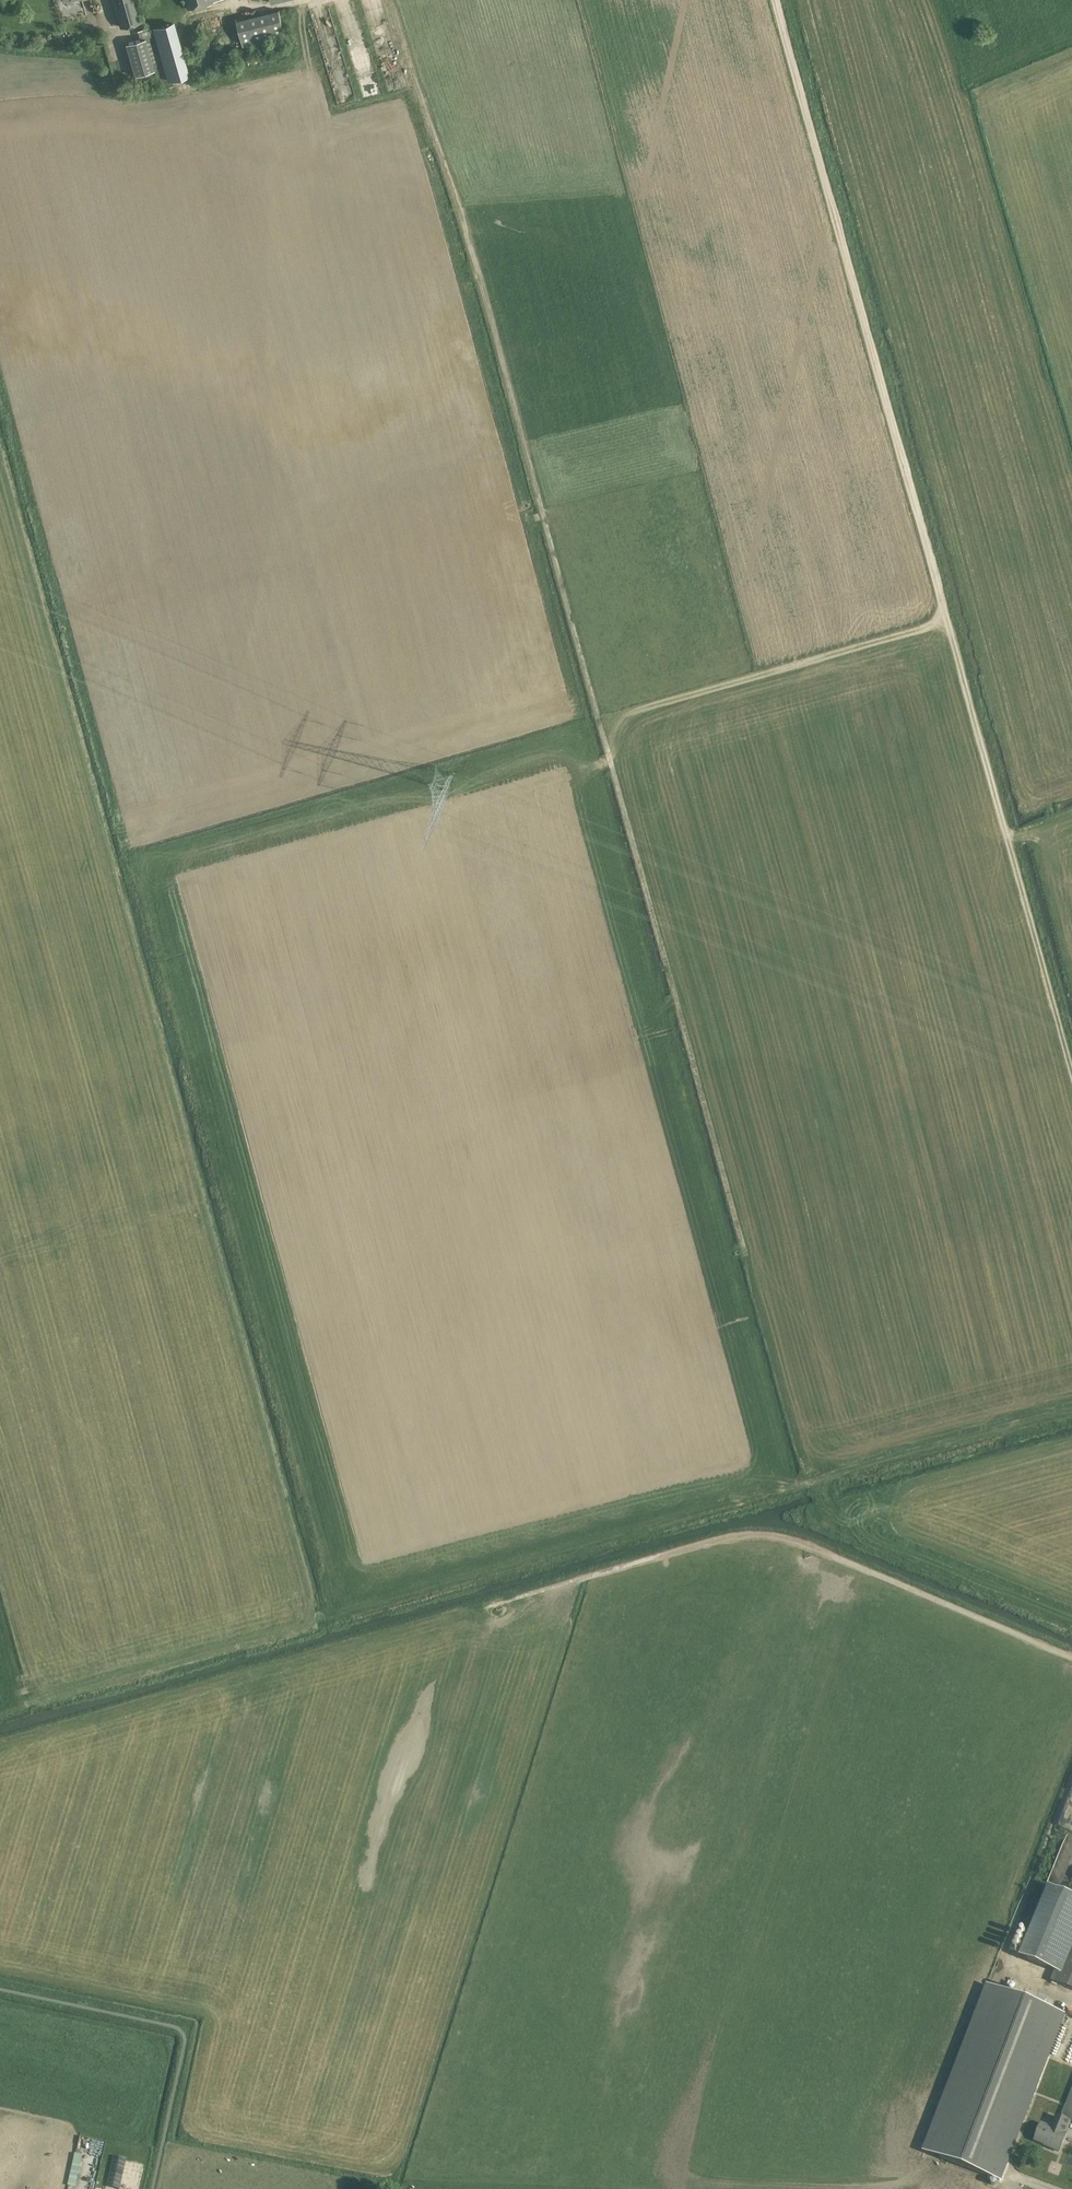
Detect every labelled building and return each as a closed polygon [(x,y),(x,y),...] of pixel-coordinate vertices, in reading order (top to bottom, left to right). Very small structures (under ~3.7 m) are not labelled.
[(133,0),(113,0),(122,28),(140,23),(133,0)] [(189,9),(222,0),(187,0),(189,9)] [(280,10),(237,18),(243,45),(286,37),(280,10)] [(172,23),(154,28),(157,39),(176,34),(172,23)] [(155,72),(145,40),(127,45),(136,78),(155,72)] [(182,54),(163,60),(169,81),(188,75),(182,54)] [(1049,1886),(1020,1956),(1048,1968),(1043,1978),(1071,1989),(1071,1896),(1049,1886)] [(1001,2182),(1065,2016),(988,1986),(924,2153),(1001,2182)] [(1070,2123),(1071,2124),(1071,2090),(1061,2119),(1059,2118),(1055,2129),(1042,2125),(1036,2141),(1049,2146),(1049,2147),(1059,2151),(1070,2123)] [(69,2186),(78,2187),(82,2154),(73,2153),(69,2186)] [(105,2185),(119,2188),(127,2159),(113,2155),(105,2185)]
